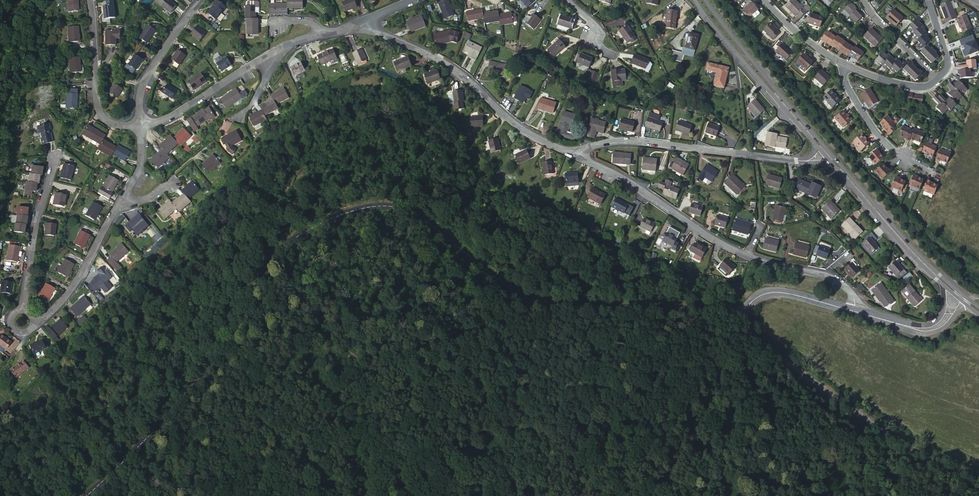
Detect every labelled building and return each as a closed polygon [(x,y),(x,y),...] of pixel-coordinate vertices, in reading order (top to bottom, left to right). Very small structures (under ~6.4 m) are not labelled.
[(67,12),(77,11),(77,4),(77,0),(67,0),(67,12)] [(161,6),(170,13),(176,6),(169,0),(166,0),(161,6)] [(355,0),(349,0),(343,2),(346,11),(357,7),(355,0)] [(448,0),(446,0),(439,3),(445,19),(454,15),(448,0)] [(795,17),(797,16),(800,19),(811,8),(808,4),(804,8),(796,0),(791,0),(785,6),(795,17)] [(103,6),(104,19),(115,18),(113,1),(106,2),(107,6),(103,6)] [(218,1),(207,14),(216,20),(226,7),(218,1)] [(245,6),(246,19),(248,19),(256,18),(256,13),(259,12),(259,2),(257,1),(249,1),(247,3),(247,6),(245,6)] [(941,5),(947,22),(957,19),(957,18),(951,1),(941,5)] [(758,10),(752,2),(742,11),(748,18),(752,14),(752,15),(758,10)] [(856,23),(862,17),(854,8),(855,7),(851,3),(844,9),(850,16),(849,17),(856,23)] [(287,14),(287,4),(269,4),(269,14),(274,14),(274,13),(282,13),(282,14),(287,14)] [(483,13),(482,9),(466,12),(467,21),(484,18),(483,13)] [(675,29),(677,12),(667,10),(665,28),(675,29)] [(896,26),(903,18),(893,10),(886,18),(896,26)] [(499,15),(498,11),(490,12),(483,13),(484,18),(484,23),(500,21),(499,15)] [(820,26),(823,17),(811,13),(808,22),(820,26)] [(500,21),(500,25),(513,23),(512,14),(504,15),(504,14),(499,15),(500,21)] [(533,29),(540,20),(533,14),(525,23),(533,29)] [(571,29),(574,20),(561,15),(557,25),(571,29)] [(972,29),(966,15),(957,18),(957,19),(958,23),(960,23),(961,28),(963,33),(972,29)] [(426,26),(422,17),(417,19),(408,23),(411,32),(426,26)] [(917,17),(908,26),(911,29),(909,31),(915,37),(914,38),(919,44),(918,45),(921,48),(929,39),(927,37),(928,35),(923,30),(924,28),(918,22),(920,20),(917,17)] [(258,34),(258,18),(256,18),(248,19),(248,34),(258,34)] [(775,28),(777,27),(771,22),(764,29),(775,39),(780,33),(775,28)] [(148,25),(139,38),(147,44),(156,31),(148,25)] [(634,37),(627,25),(619,31),(627,42),(634,37)] [(197,26),(191,34),(200,41),(206,33),(197,26)] [(68,27),(68,43),(78,42),(77,35),(78,35),(77,27),(68,27)] [(875,47),(883,39),(871,28),(864,36),(875,47)] [(120,31),(107,30),(107,37),(106,37),(105,45),(116,45),(116,38),(120,39),(120,31)] [(451,31),(449,32),(451,41),(456,43),(459,34),(451,31)] [(824,42),(830,45),(835,37),(827,31),(821,40),(824,42)] [(434,35),(436,44),(441,43),(451,41),(449,32),(434,35)] [(693,56),(699,36),(689,33),(689,34),(686,33),(685,38),(686,39),(682,53),(673,50),(670,59),(682,62),(684,53),(693,56)] [(840,50),(845,42),(836,36),(835,37),(830,45),(834,47),(834,46),(840,50)] [(553,57),(565,47),(559,40),(547,50),(553,57)] [(477,56),(482,48),(469,42),(465,50),(470,53),(468,56),(475,60),(477,56)] [(854,48),(845,42),(840,50),(839,51),(842,53),(843,52),(848,56),(849,56),(854,48)] [(787,60),(793,53),(783,44),(777,51),(787,60)] [(932,63),(938,57),(935,54),(936,53),(931,47),(930,49),(927,45),(920,52),(932,63)] [(864,53),(855,47),(854,48),(849,56),(852,58),(853,57),(858,61),(864,53)] [(178,50),(171,60),(179,65),(186,55),(178,50)] [(337,58),(334,50),(323,54),(322,52),(318,54),(322,64),(337,58)] [(367,60),(362,50),(354,54),(358,64),(367,60)] [(886,55),(883,52),(878,57),(874,61),(877,64),(879,62),(884,68),(886,66),(891,71),(893,70),(896,73),(905,64),(902,61),(900,63),(895,57),(893,59),(888,53),(886,55)] [(345,54),(339,56),(343,63),(348,61),(345,54)] [(589,68),(592,59),(581,54),(581,55),(578,61),(578,63),(589,68)] [(806,69),(813,62),(804,54),(797,61),(806,69)] [(135,55),(128,65),(136,70),(143,60),(135,55)] [(648,61),(649,60),(634,55),(631,63),(645,69),(646,68),(648,61)] [(69,58),(69,73),(79,73),(78,66),(79,65),(79,57),(69,58)] [(226,57),(216,63),(221,71),(231,65),(226,57)] [(412,66),(409,57),(394,62),(397,72),(412,66)] [(977,68),(976,60),(966,61),(967,65),(958,66),(958,70),(957,70),(958,74),(960,74),(961,78),(973,76),(972,72),(970,72),(970,69),(977,68)] [(805,71),(806,69),(797,61),(795,64),(795,65),(799,68),(800,68),(804,71),(805,71)] [(915,80),(922,73),(919,70),(918,71),(912,65),(913,64),(910,61),(903,69),(915,80)] [(305,70),(301,62),(291,68),(295,76),(305,70)] [(495,72),(504,74),(505,66),(489,62),(488,70),(495,72)] [(726,75),(727,71),(727,68),(716,65),(715,66),(707,64),(706,70),(717,73),(714,85),(724,88),(727,75),(726,75)] [(592,69),(587,81),(594,84),(599,72),(592,69)] [(441,80),(438,70),(424,75),(427,84),(441,80)] [(621,71),(621,70),(611,71),(613,87),(623,86),(623,87),(630,86),(629,73),(625,70),(621,71)] [(823,86),(830,78),(821,70),(815,78),(823,86)] [(201,74),(188,82),(193,90),(206,82),(201,74)] [(963,92),(966,89),(957,80),(955,83),(954,82),(951,84),(950,83),(947,86),(952,92),(949,94),(957,103),(963,97),(959,93),(962,90),(963,92)] [(114,84),(108,93),(116,98),(123,87),(119,84),(118,86),(114,84)] [(172,99),(173,98),(177,92),(177,91),(167,84),(162,92),(172,99)] [(529,99),(532,92),(529,90),(520,86),(514,98),(523,102),(525,97),(529,99)] [(869,107),(878,101),(869,88),(860,94),(865,101),(866,101),(867,102),(866,103),(869,107)] [(272,95),(272,96),(274,99),(275,101),(277,104),(288,97),(284,89),(279,91),(272,95)] [(236,95),(233,91),(227,95),(220,100),(226,108),(242,98),(239,93),(236,95)] [(464,102),(462,91),(453,92),(455,103),(454,104),(454,110),(464,109),(463,103),(464,102)] [(832,91),(823,97),(832,109),(841,102),(832,91)] [(922,103),(923,96),(913,94),(906,93),(905,100),(912,101),(922,103)] [(67,94),(65,108),(75,109),(75,102),(76,102),(77,94),(67,94)] [(950,111),(956,105),(950,98),(947,101),(941,94),(938,97),(936,95),(933,98),(938,105),(935,108),(941,114),(948,108),(950,111)] [(541,99),(538,108),(543,110),(553,113),(556,103),(541,99)] [(753,112),(757,117),(764,111),(755,100),(748,106),(753,112)] [(270,102),(260,106),(262,110),(265,115),(279,108),(277,104),(275,101),(271,103),(270,102)] [(197,113),(186,121),(192,129),(209,119),(210,120),(215,117),(209,107),(198,114),(197,113)] [(260,122),(267,119),(265,115),(262,110),(255,114),(250,117),(254,125),(260,122)] [(843,128),(851,121),(846,116),(842,111),(834,118),(843,128)] [(566,136),(567,133),(570,124),(572,124),(575,116),(563,112),(558,130),(557,134),(566,136)] [(483,126),(483,117),(470,117),(471,127),(483,126)] [(887,117),(880,123),(884,127),(885,126),(886,128),(885,128),(885,129),(890,135),(895,130),(893,127),(895,125),(887,117)] [(660,131),(663,123),(648,118),(645,126),(660,131)] [(588,132),(596,135),(597,131),(603,133),(605,123),(599,121),(596,120),(592,119),(588,132)] [(632,132),(635,123),(621,119),(619,128),(632,132)] [(689,135),(692,126),(679,121),(676,130),(689,135)] [(49,130),(48,124),(35,127),(36,130),(37,134),(39,133),(41,138),(39,139),(41,145),(52,142),(50,136),(49,136),(48,133),(47,131),(49,130)] [(716,136),(719,127),(708,124),(705,132),(716,136)] [(102,140),(105,135),(98,131),(98,132),(87,126),(82,134),(99,144),(102,140)] [(906,139),(909,140),(910,139),(913,131),(903,127),(899,135),(904,137),(904,136),(907,137),(906,138),(906,139)] [(179,133),(173,139),(178,144),(180,146),(191,136),(184,129),(179,134),(179,133)] [(575,135),(567,133),(566,136),(557,134),(558,130),(555,129),(553,135),(556,135),(556,134),(565,137),(564,138),(573,140),(575,135)] [(925,134),(914,130),(913,131),(910,139),(913,140),(914,138),(917,139),(916,140),(921,142),(925,134)] [(237,132),(222,140),(227,148),(232,146),(242,141),(237,132)] [(785,148),(786,139),(776,137),(777,135),(768,133),(765,145),(775,147),(775,146),(785,148)] [(861,150),(869,143),(861,134),(853,141),(861,150)] [(165,143),(160,147),(162,149),(167,154),(178,144),(173,139),(171,136),(165,142),(165,143)] [(500,150),(498,139),(488,141),(491,152),(500,150)] [(99,144),(97,149),(110,157),(112,154),(115,148),(109,144),(109,145),(102,140),(99,144)] [(929,155),(932,157),(937,146),(926,142),(922,152),(927,154),(927,153),(929,154),(929,155)] [(124,150),(117,145),(115,148),(112,154),(124,162),(129,153),(124,150)] [(232,146),(227,148),(227,149),(228,152),(232,155),(236,150),(233,147),(232,146)] [(167,154),(162,149),(157,154),(157,155),(151,160),(158,168),(169,157),(167,154)] [(942,161),(947,163),(951,154),(939,149),(935,159),(939,161),(940,160),(940,159),(942,160),(942,161)] [(530,159),(526,150),(515,155),(519,164),(530,159)] [(869,156),(876,164),(883,158),(879,153),(878,154),(875,151),(869,156)] [(630,164),(631,155),(613,153),(613,163),(630,164)] [(208,159),(202,164),(209,172),(220,163),(214,155),(209,160),(208,159)] [(656,160),(652,159),(652,161),(649,160),(649,159),(644,158),(642,169),(655,171),(656,160)] [(688,165),(685,163),(684,165),(681,163),(682,162),(677,159),(674,164),(672,169),(683,175),(688,165)] [(553,174),(551,161),(542,163),(544,175),(553,174)] [(62,170),(60,178),(70,180),(74,166),(64,164),(63,170),(62,170)] [(718,172),(714,169),(713,171),(710,170),(711,168),(707,165),(698,178),(702,181),(705,177),(712,182),(718,172)] [(886,170),(887,170),(883,165),(876,171),(883,179),(889,174),(886,170)] [(39,176),(41,176),(42,168),(32,166),(30,174),(39,176)] [(566,183),(578,182),(578,172),(565,174),(566,183)] [(36,184),(38,184),(39,176),(30,174),(29,174),(27,182),(36,184)] [(738,193),(743,187),(744,186),(733,175),(725,183),(737,194),(738,193)] [(779,188),(782,179),(768,175),(766,185),(779,188)] [(109,176),(101,188),(109,193),(112,187),(113,188),(117,181),(109,176)] [(910,184),(920,188),(923,180),(917,177),(917,178),(913,177),(910,184)] [(905,182),(899,179),(898,180),(894,179),(891,186),(902,190),(905,182)] [(816,198),(821,187),(812,183),(811,185),(799,180),(795,188),(807,193),(807,194),(816,198)] [(937,185),(933,183),(932,185),(930,184),(930,183),(931,182),(927,180),(923,191),(933,195),(937,185)] [(666,185),(670,187),(671,183),(666,181),(665,184),(660,182),(658,188),(664,190),(666,185)] [(27,182),(26,182),(24,191),(31,192),(34,193),(36,184),(27,182)] [(187,186),(181,191),(184,194),(188,199),(199,189),(193,183),(188,187),(187,186)] [(676,199),(679,190),(670,187),(666,185),(664,190),(663,194),(676,199)] [(97,193),(108,199),(111,194),(109,193),(101,188),(100,187),(97,193)] [(601,205),(606,195),(592,188),(587,197),(601,205)] [(54,197),(52,205),(63,207),(65,195),(55,193),(55,197),(54,197)] [(177,209),(179,212),(191,202),(188,199),(184,194),(177,200),(178,200),(173,204),(177,209)] [(624,213),(629,205),(616,199),(612,207),(624,213)] [(93,202),(85,216),(93,220),(97,214),(102,207),(93,202)] [(173,204),(171,202),(166,206),(165,205),(159,211),(165,218),(177,209),(173,204)] [(839,211),(836,208),(835,209),(833,207),(834,205),(830,202),(822,209),(831,219),(839,211)] [(700,216),(703,207),(691,203),(689,212),(700,216)] [(782,221),(784,215),(785,209),(776,206),(773,220),(782,222),(782,221)] [(17,207),(16,215),(17,215),(26,217),(27,208),(17,207)] [(24,225),(25,225),(27,217),(26,217),(17,215),(15,224),(24,225)] [(726,228),(728,219),(717,216),(714,225),(726,228)] [(136,218),(127,225),(132,230),(132,229),(138,236),(145,229),(136,218)] [(651,232),(655,224),(644,218),(640,227),(651,232)] [(751,224),(736,219),(732,230),(748,235),(751,224)] [(855,239),(862,232),(849,219),(842,225),(855,239)] [(15,224),(13,232),(23,234),(24,225),(15,224)] [(46,224),(44,235),(53,236),(55,225),(46,224)] [(80,231),(73,244),(81,248),(85,242),(89,235),(80,231)] [(877,238),(871,232),(860,241),(870,254),(878,247),(873,241),(877,238)] [(673,246),(676,240),(677,238),(667,233),(663,241),(673,246)] [(776,252),(778,242),(766,239),(763,249),(776,252)] [(702,257),(706,249),(695,243),(691,251),(702,257)] [(806,258),(808,247),(796,244),(793,255),(806,258)] [(21,247),(9,245),(5,260),(16,262),(18,252),(20,252),(21,247)] [(116,248),(109,255),(111,257),(107,261),(116,271),(120,267),(116,262),(128,252),(122,245),(117,249),(116,248)] [(826,259),(830,250),(819,246),(816,255),(826,259)] [(65,259),(57,272),(65,277),(69,271),(73,264),(65,259)] [(729,274),(735,267),(726,259),(720,266),(729,274)] [(888,267),(896,276),(904,270),(904,271),(907,268),(902,263),(899,265),(895,261),(888,267)] [(852,278),(859,271),(852,263),(844,269),(852,278)] [(94,279),(91,282),(96,289),(98,290),(101,287),(100,287),(112,277),(105,269),(103,267),(101,267),(98,270),(97,271),(99,273),(93,279),(94,279)] [(899,280),(907,273),(904,271),(904,270),(896,276),(899,280)] [(912,276),(909,272),(907,273),(899,280),(902,284),(912,276)] [(0,292),(0,293),(9,294),(11,282),(1,281),(0,292)] [(96,289),(91,282),(88,284),(93,291),(96,289)] [(894,302),(880,283),(871,290),(880,301),(885,307),(890,304),(891,305),(894,302)] [(45,284),(38,297),(46,301),(49,295),(50,295),(54,289),(45,284)] [(861,284),(856,288),(859,293),(864,289),(861,284)] [(921,300),(910,286),(902,292),(914,306),(921,300)] [(79,301),(70,309),(77,316),(91,304),(85,297),(80,301),(79,301)] [(83,315),(76,321),(80,325),(87,319),(83,315)] [(50,329),(47,331),(53,339),(56,336),(67,327),(59,317),(56,321),(57,322),(55,323),(56,324),(50,329)] [(4,348),(5,349),(11,342),(1,334),(0,335),(0,344),(4,348)] [(39,340),(29,348),(35,355),(45,347),(41,342),(39,340)] [(22,363),(12,371),(18,378),(31,367),(26,360),(22,363)]
